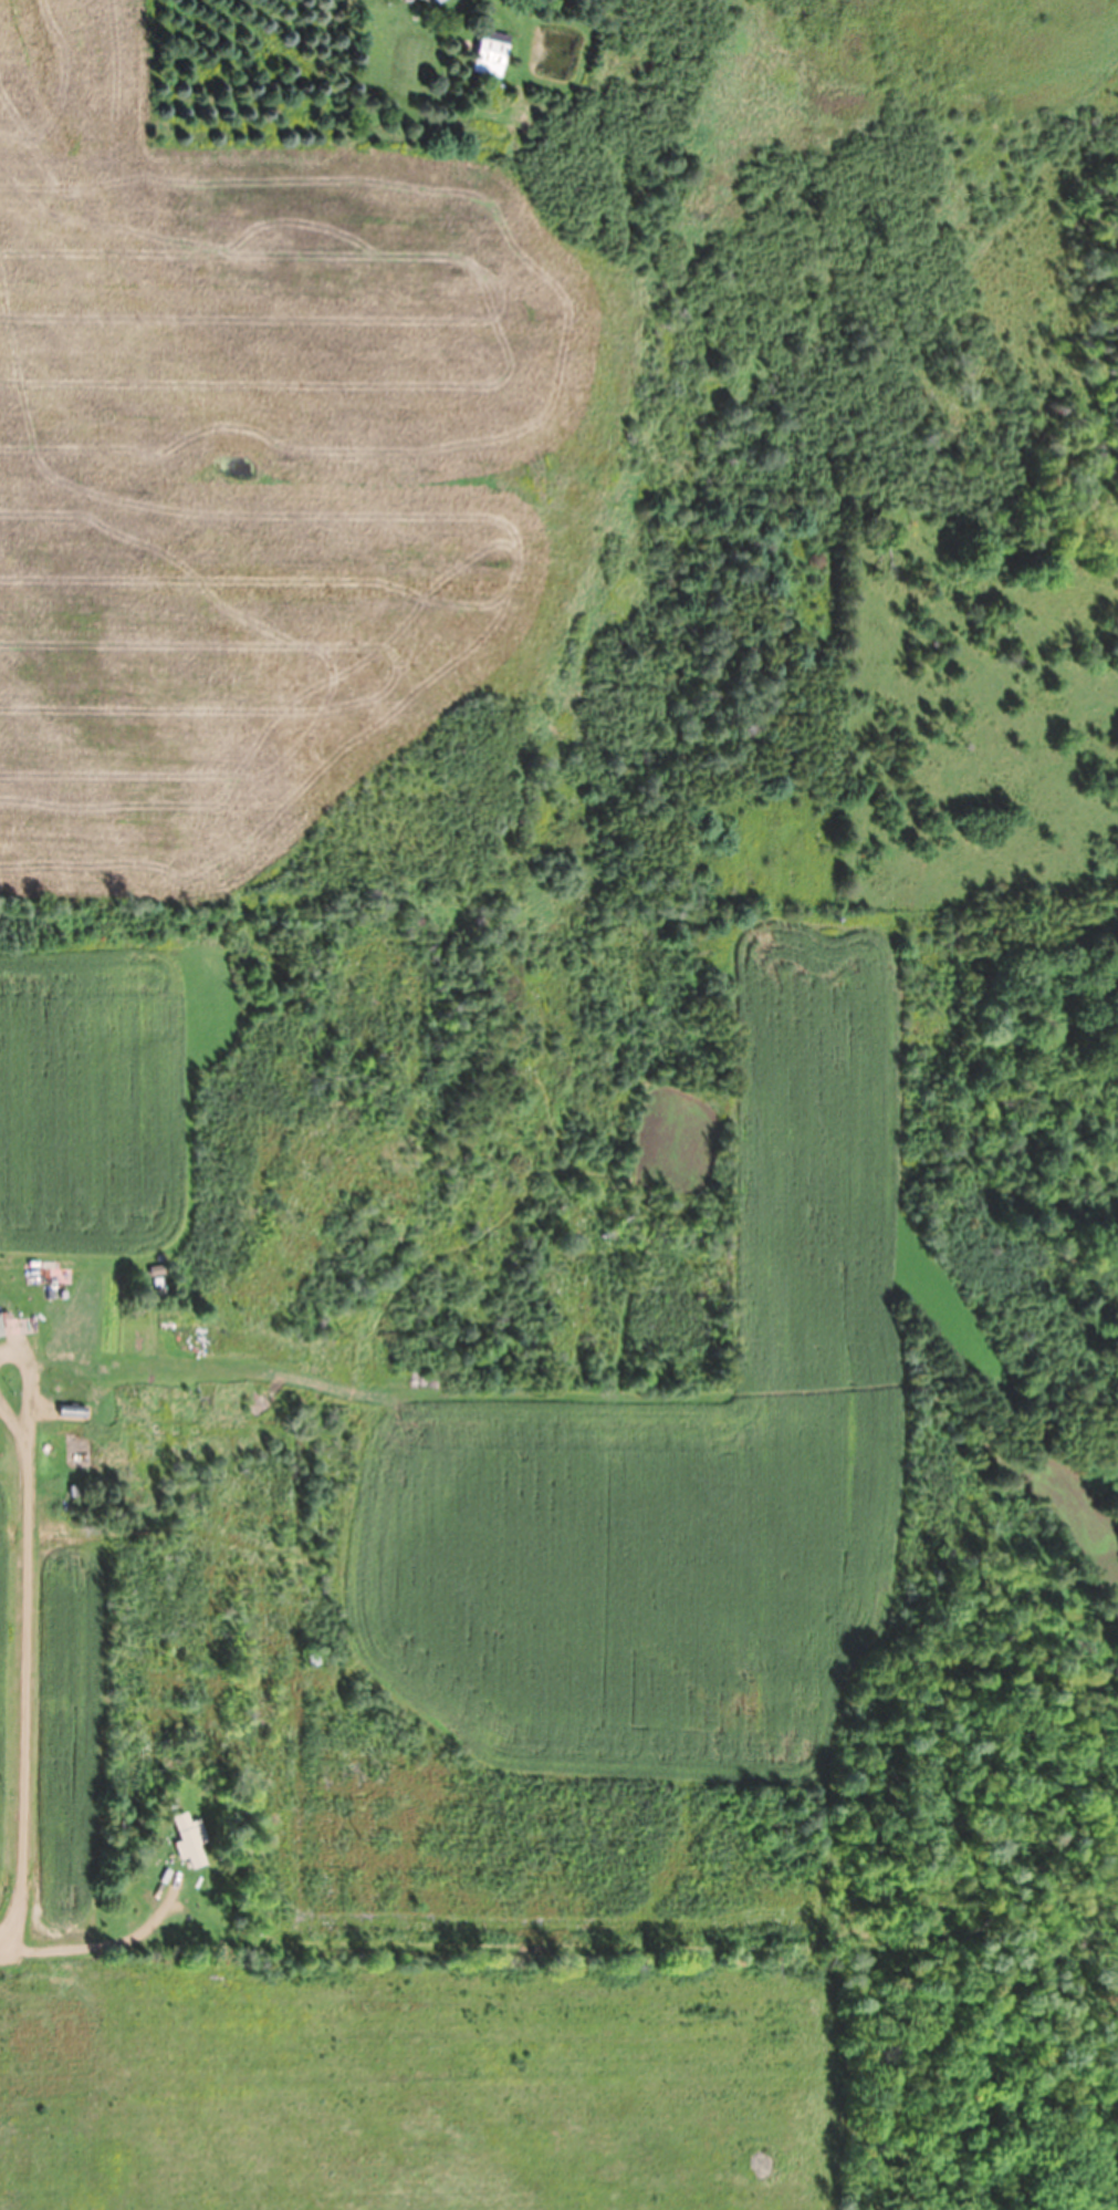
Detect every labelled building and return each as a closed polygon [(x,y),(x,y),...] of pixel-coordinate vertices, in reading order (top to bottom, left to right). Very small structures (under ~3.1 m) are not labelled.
[(512,45),(483,36),(472,70),(501,79),(512,45)] [(196,1821),(191,1823),(186,1812),(173,1818),(183,1843),(180,1845),(190,1870),(213,1861),(196,1821)]
